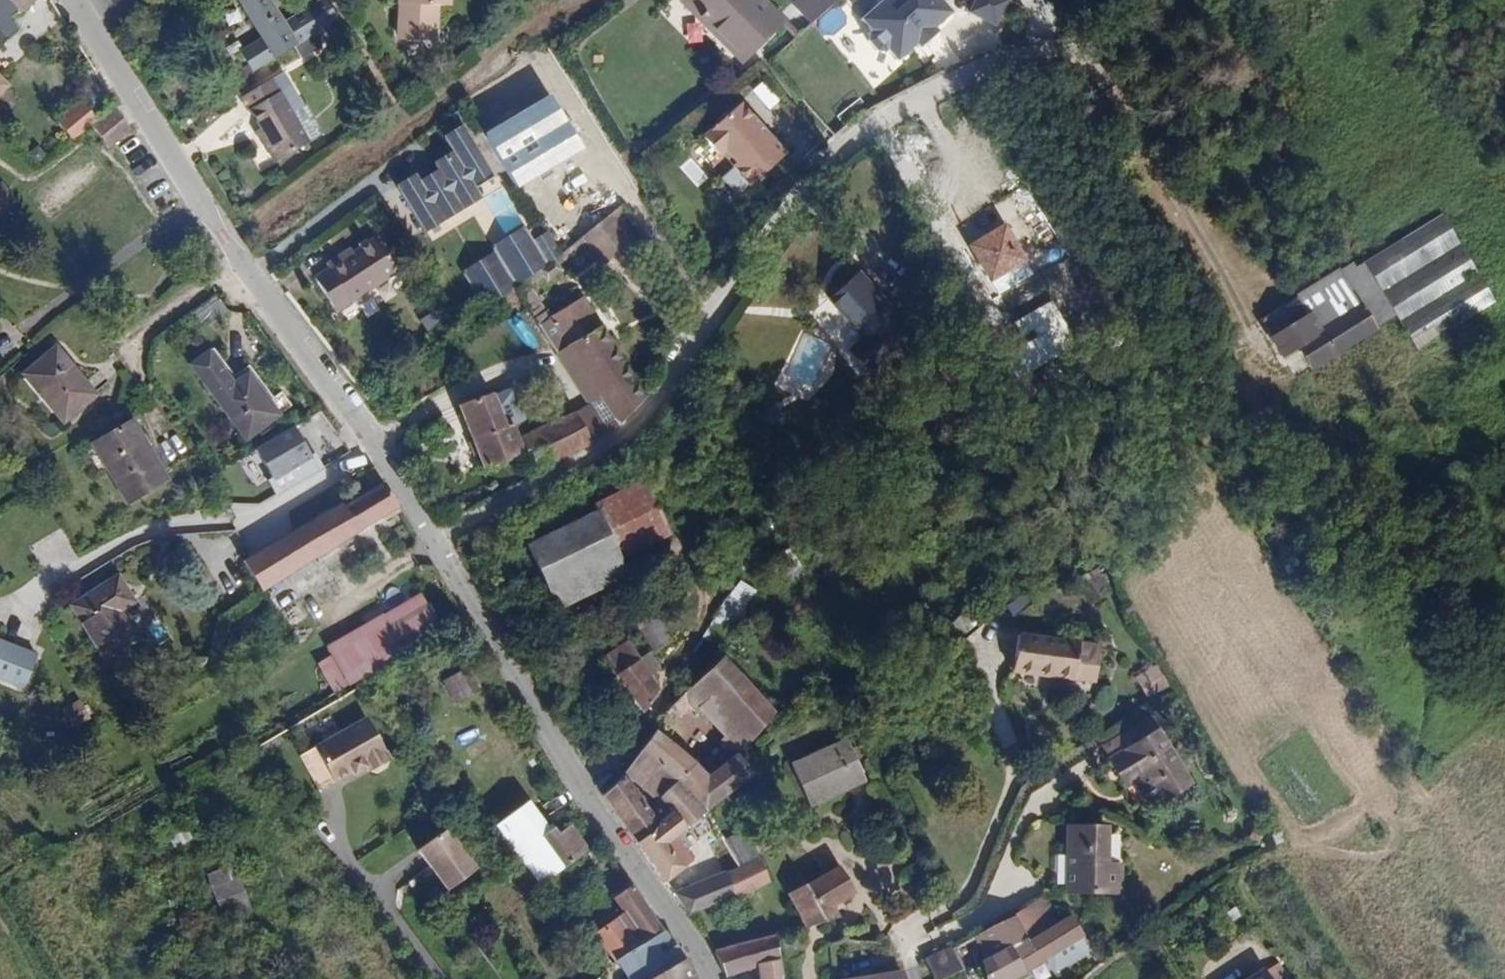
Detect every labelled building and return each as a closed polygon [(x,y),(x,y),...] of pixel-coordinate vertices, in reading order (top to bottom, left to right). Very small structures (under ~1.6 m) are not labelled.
[(8,38),(21,30),(11,16),(19,11),(35,0),(0,0),(0,48),(8,38)] [(340,21),(327,0),(316,0),(281,21),(269,0),(244,0),(234,6),(255,42),(236,53),(250,75),(295,47),(316,35),(340,21)] [(406,38),(439,41),(442,2),(451,3),(451,0),(409,0),(406,38)] [(768,0),(680,0),(745,65),(789,21),(768,0)] [(793,2),(812,24),(840,0),(795,0),(793,2)] [(861,18),(871,29),(868,33),(867,42),(874,50),(883,49),(887,46),(900,60),(919,43),(922,46),(940,30),(937,27),(955,13),(944,0),(882,0),(861,18)] [(969,12),(998,26),(1011,0),(975,0),(969,12)] [(324,48),(316,35),(295,47),(303,61),(324,48)] [(278,93),(290,111),(300,105),(278,71),(269,77),(278,93)] [(759,73),(745,85),(765,108),(779,96),(759,73)] [(0,74),(0,95),(11,85),(0,74)] [(309,141),(290,111),(278,93),(269,77),(241,95),(249,108),(261,128),(255,132),(275,162),(309,141)] [(552,94),(487,135),(520,188),(585,148),(552,94)] [(99,121),(84,100),(58,119),(72,139),(99,121)] [(790,151),(744,101),(705,137),(751,187),(790,151)] [(116,110),(91,127),(107,149),(131,132),(116,110)] [(444,134),(453,149),(434,160),(439,167),(421,177),(417,170),(398,182),(426,231),(482,199),(475,187),(496,175),(465,122),(444,134)] [(20,200),(4,180),(0,182),(0,216),(20,200)] [(1363,262),(1397,316),(1419,350),(1497,302),(1443,214),(1363,262)] [(616,215),(584,240),(603,264),(635,238),(616,215)] [(463,268),(484,303),(548,257),(527,221),(493,242),(496,248),(463,268)] [(307,270),(336,313),(404,268),(375,225),(307,270)] [(1026,260),(1003,225),(969,247),(992,282),(1026,260)] [(1360,258),(1299,296),(1321,330),(1300,344),(1314,367),(1397,316),(1363,262),(1360,258)] [(912,332),(863,272),(830,298),(813,312),(839,344),(862,372),(912,332)] [(1285,354),(1300,344),(1321,330),(1299,296),(1263,320),(1285,354)] [(599,398),(618,422),(647,393),(584,298),(542,324),(590,404),(599,398)] [(1051,299),(1016,322),(1043,362),(1078,339),(1051,299)] [(807,399),(832,344),(802,331),(777,386),(807,399)] [(55,341),(20,371),(64,424),(100,395),(55,341)] [(212,348),(192,362),(247,441),(283,416),(249,367),(233,378),(212,348)] [(484,465),(527,448),(522,439),(517,424),(510,427),(496,391),(460,405),(484,465)] [(578,412),(522,439),(527,448),(538,472),(594,445),(578,412)] [(134,418),(90,444),(129,507),(172,480),(134,418)] [(313,455),(296,425),(257,447),(274,477),(276,480),(315,458),(313,455)] [(269,480),(277,494),(325,468),(317,453),(313,455),(315,458),(276,480),(274,477),(269,480)] [(601,506),(634,572),(680,550),(645,479),(599,502),(601,506)] [(245,561),(263,591),(403,511),(386,481),(245,561)] [(601,506),(528,544),(563,610),(634,572),(601,506)] [(119,572),(70,603),(109,664),(143,643),(124,613),(139,603),(119,572)] [(713,621),(729,632),(757,589),(741,579),(713,621)] [(449,631),(426,591),(326,648),(331,656),(317,664),(335,695),(449,631)] [(668,635),(650,608),(633,619),(651,646),(668,635)] [(1103,644),(1021,631),(1015,672),(1097,684),(1103,644)] [(628,637),(607,652),(646,706),(658,688),(637,657),(640,654),(628,637)] [(26,692),(41,655),(2,639),(0,638),(0,680),(26,692)] [(777,705),(724,652),(672,700),(680,709),(692,697),(698,704),(709,696),(731,719),(722,727),(739,743),(777,705)] [(466,662),(442,676),(456,699),(480,684),(466,662)] [(1157,666),(1137,676),(1147,697),(1168,687),(1157,666)] [(64,711),(76,727),(95,714),(83,697),(64,711)] [(366,716),(315,744),(316,746),(334,780),(336,784),(368,767),(370,770),(380,772),(389,767),(392,758),(366,716)] [(658,729),(625,773),(629,777),(652,800),(666,791),(681,779),(706,811),(752,777),(732,752),(708,770),(658,729)] [(1192,786),(1157,730),(1111,759),(1126,784),(1140,776),(1159,807),(1192,786)] [(850,739),(794,764),(812,804),(868,779),(850,739)] [(334,780),(316,746),(300,755),(317,788),(334,780)] [(629,777),(603,795),(637,841),(667,818),(652,800),(629,777)] [(681,779),(666,791),(679,807),(691,826),(706,811),(681,779)] [(667,818),(637,841),(668,882),(696,859),(680,836),(691,826),(679,807),(666,791),(652,800),(667,818)] [(542,886),(591,850),(572,825),(561,833),(557,827),(553,830),(531,799),(496,825),(542,886)] [(1111,825),(1067,824),(1066,891),(1122,892),(1123,863),(1110,863),(1111,825)] [(447,829),(419,850),(449,890),(477,869),(447,829)] [(723,872),(734,896),(770,883),(759,857),(723,872)] [(219,917),(249,912),(242,866),(212,871),(219,917)] [(788,894),(806,926),(841,915),(833,904),(857,891),(838,866),(788,894)] [(734,896),(723,872),(675,892),(689,914),(734,896)] [(617,961),(666,929),(632,884),(614,896),(625,912),(599,930),(617,961)] [(1042,897),(1017,914),(1026,934),(1053,920),(1042,897)] [(978,963),(986,978),(1014,978),(1047,961),(1085,938),(1071,913),(978,963)] [(1026,934),(1017,914),(975,935),(984,955),(1026,934)] [(629,978),(652,978),(659,975),(686,959),(684,955),(676,943),(666,929),(617,961),(629,978)] [(758,963),(784,958),(780,932),(716,948),(727,976),(758,968),(758,963)] [(1085,938),(1047,961),(1055,975),(1094,952),(1085,938)] [(952,945),(926,958),(936,978),(944,978),(964,970),(952,945)] [(784,958),(758,963),(758,968),(761,978),(788,978),(784,958)] [(686,959),(659,975),(652,978),(695,978),(686,959)] [(846,978),(907,978),(905,966),(846,978)] [(1245,978),(1272,978),(1264,967),(1245,978)]
